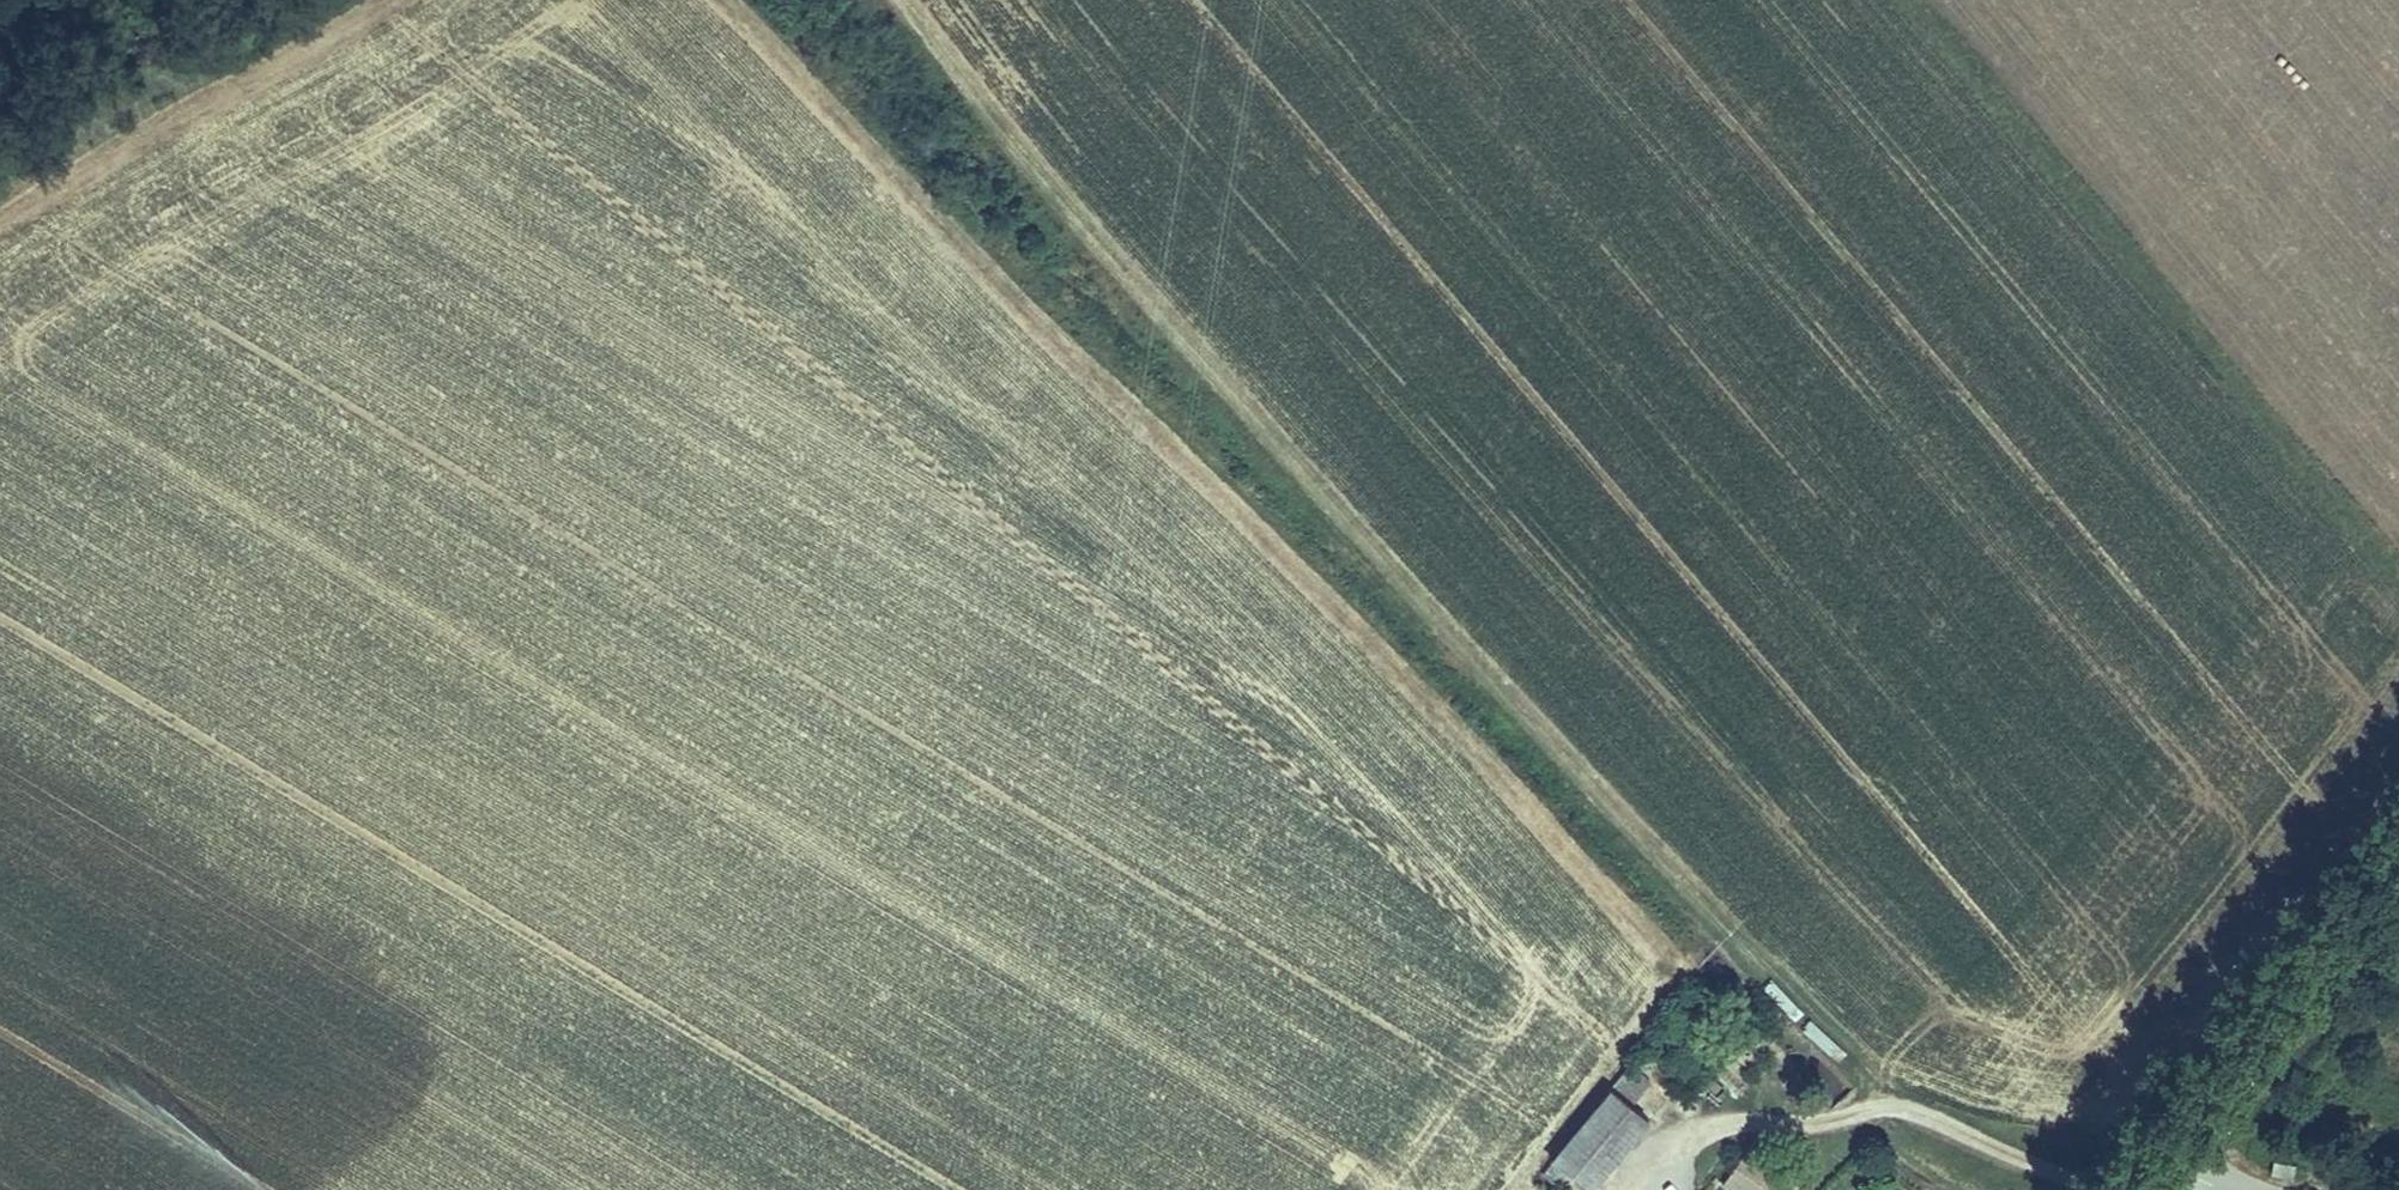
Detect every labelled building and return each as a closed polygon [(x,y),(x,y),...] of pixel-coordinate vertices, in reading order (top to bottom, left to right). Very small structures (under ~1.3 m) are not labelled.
[(1615,1079),(1555,1147),(1589,1177),(1650,1110),(1615,1079)] [(1722,1183),(1731,1189),(1780,1189),(1789,1179),(1749,1149),(1722,1183)]
